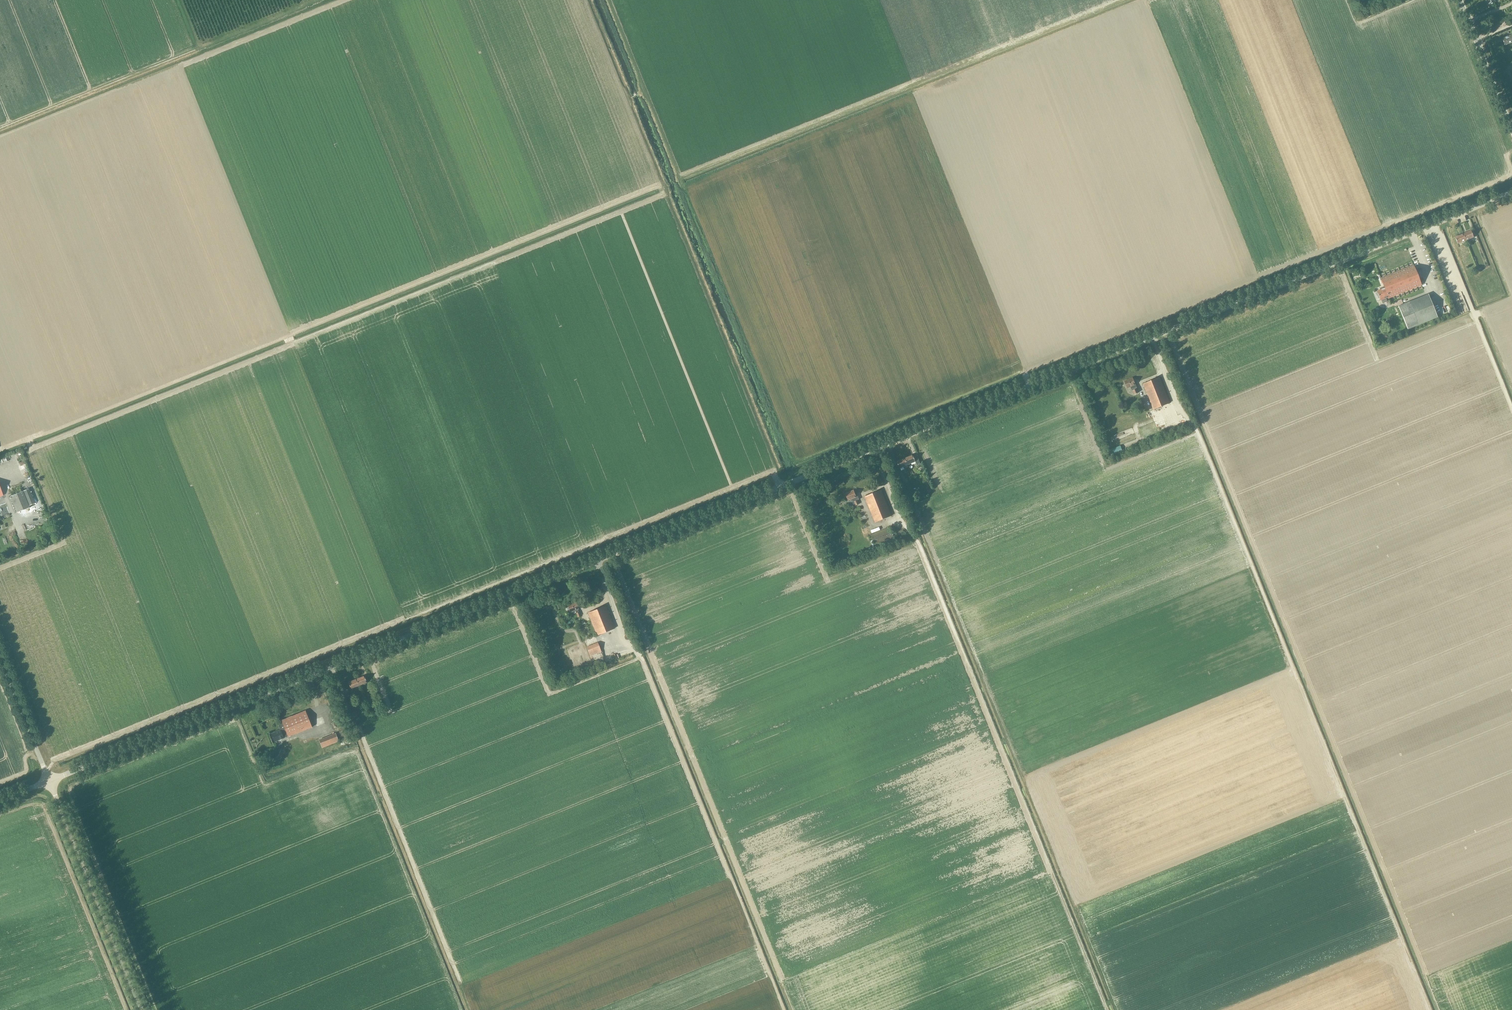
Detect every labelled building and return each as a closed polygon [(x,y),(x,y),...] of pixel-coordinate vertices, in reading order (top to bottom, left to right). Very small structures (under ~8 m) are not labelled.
[(1502,38),(1504,45),(1511,42),(1511,34),(1502,38)] [(1471,231),(1463,234),(1466,243),(1469,242),(1468,239),(1473,237),(1471,231)] [(1463,234),(1454,237),(1457,243),(1462,241),(1463,244),(1466,243),(1463,234)] [(1385,288),(1377,291),(1380,300),(1381,300),(1382,303),(1387,301),(1385,298),(1387,297),(1388,299),(1421,285),(1413,265),(1381,278),(1385,288)] [(1436,318),(1426,295),(1397,306),(1407,330),(1436,318)] [(1153,409),(1169,403),(1159,377),(1143,384),(1153,409)] [(1124,381),(1127,388),(1130,387),(1132,391),(1133,390),(1134,394),(1138,393),(1136,389),(1137,389),(1135,385),(1132,378),(1124,381)] [(1104,425),(1106,432),(1117,428),(1115,422),(1104,425)] [(907,464),(915,461),(917,465),(920,464),(916,454),(913,456),(913,455),(905,458),(907,464)] [(899,468),(907,464),(905,458),(897,461),(899,468)] [(34,503),(33,501),(28,489),(23,491),(10,496),(17,512),(29,507),(28,506),(34,503)] [(858,496),(856,496),(854,490),(845,493),(848,501),(852,499),(853,502),(854,501),(855,506),(859,504),(857,500),(859,499),(858,496)] [(875,522),(891,516),(881,490),(865,497),(875,522)] [(876,548),(895,540),(890,527),(870,535),(876,548)] [(579,612),(578,609),(575,602),(567,605),(570,613),(575,610),(576,613),(578,617),(581,616),(579,612)] [(597,635),(614,628),(605,606),(588,613),(597,635)] [(597,642),(586,647),(590,656),(601,652),(597,642)] [(356,679),(359,685),(367,682),(364,676),(356,679)] [(350,688),(359,685),(356,679),(348,682),(350,688)] [(360,719),(356,710),(355,708),(348,711),(352,722),(360,719)] [(282,721),(277,723),(280,730),(271,734),(274,741),(282,738),(282,739),(311,727),(312,727),(305,711),(281,720),(282,721)] [(322,717),(314,720),(316,726),(325,724),(322,717)] [(336,734),(319,740),(321,747),(339,741),(336,734)] [(326,752),(319,755),(329,781),(336,778),(326,752)] [(346,774),(344,768),(342,769),(340,766),(335,769),(340,778),(346,774)]
